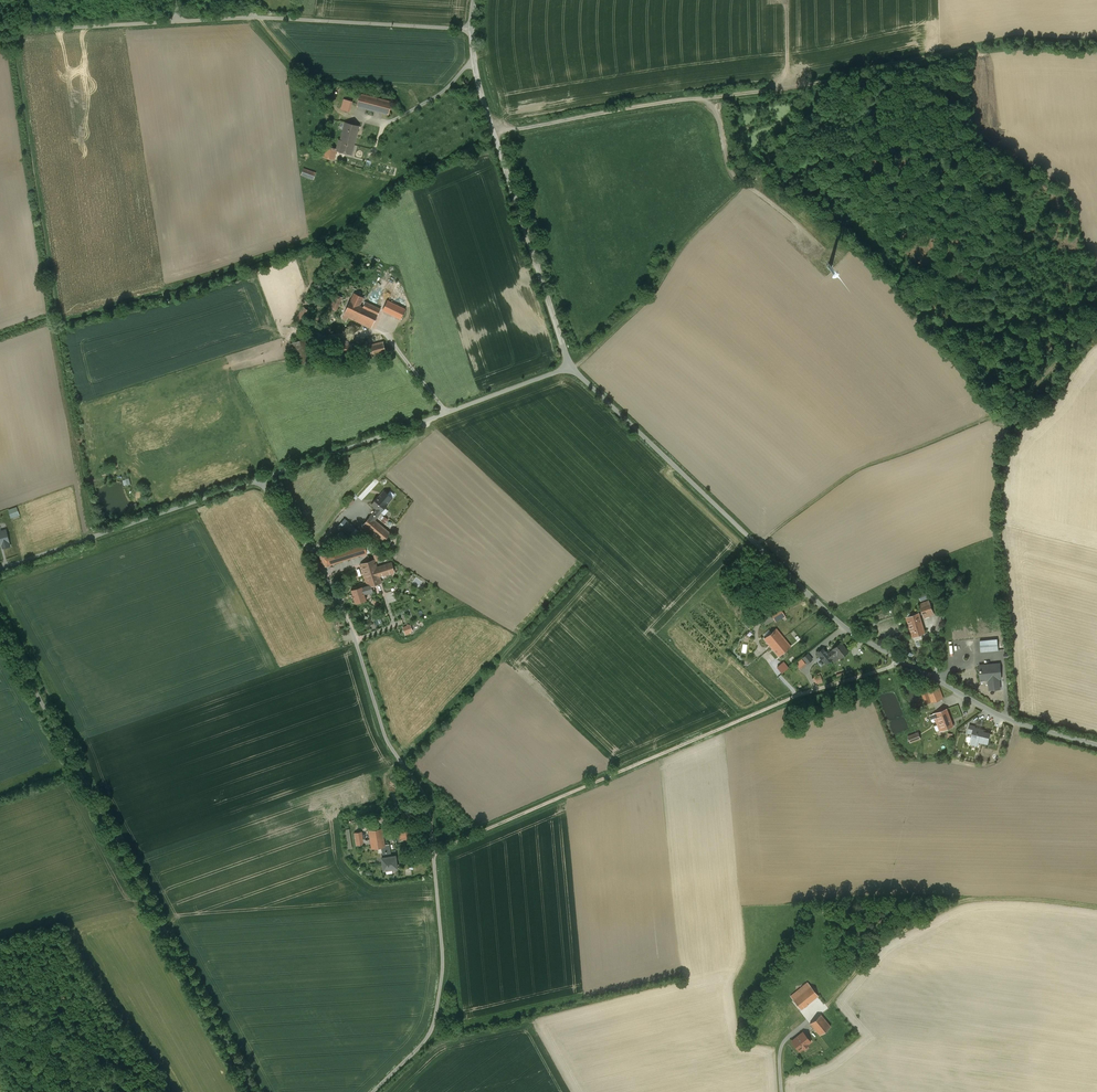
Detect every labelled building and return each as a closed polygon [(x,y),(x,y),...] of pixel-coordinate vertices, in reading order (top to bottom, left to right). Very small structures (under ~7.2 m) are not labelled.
[(392,102),(360,94),(357,106),(389,115),(392,102)] [(352,101),(344,99),(341,109),(350,111),(352,101)] [(340,121),(336,136),(355,141),(359,126),(340,121)] [(337,151),(351,155),(355,141),(336,136),(335,139),(339,139),(336,149),(337,149),(337,151)] [(337,151),(337,149),(336,149),(326,146),(323,157),(334,160),(337,151)] [(316,173),(303,168),(301,174),(313,179),(316,173)] [(363,298),(355,294),(351,302),(350,301),(344,315),(357,321),(363,307),(360,305),(363,298)] [(335,313),(342,300),(336,296),(329,310),(335,313)] [(405,309),(387,301),(383,310),(401,319),(405,309)] [(363,307),(357,321),(371,328),(380,309),(366,302),(363,307)] [(302,327),(311,312),(302,307),(293,321),(302,327)] [(317,329),(312,326),(309,332),(313,335),(317,329)] [(382,335),(368,339),(373,358),(387,354),(382,335)] [(352,348),(351,342),(337,343),(338,360),(352,359),(352,353),(355,353),(354,348),(352,348)] [(377,509),(370,516),(375,520),(388,505),(378,496),(372,504),(377,509)] [(391,534),(375,520),(370,516),(362,526),(383,543),(391,534)] [(339,525),(350,535),(356,528),(345,519),(339,525)] [(6,530),(0,532),(0,544),(2,543),(3,548),(10,546),(6,530)] [(343,532),(330,537),(333,543),(346,537),(343,532)] [(364,543),(363,539),(332,548),(333,551),(320,555),(324,566),(372,551),(371,546),(367,542),(364,543)] [(375,560),(362,564),(369,586),(363,588),(362,587),(352,590),(356,603),(366,600),(364,593),(373,591),(372,586),(382,582),(380,577),(395,572),(392,562),(377,567),(375,560)] [(926,591),(918,594),(921,601),(928,598),(926,591)] [(934,614),(929,601),(920,604),(924,618),(934,614)] [(925,633),(919,613),(907,617),(913,636),(925,633)] [(410,625),(403,627),(406,633),(413,631),(410,625)] [(791,646),(776,629),(764,638),(779,656),(791,646)] [(998,639),(980,640),(981,651),(999,650),(998,639)] [(840,658),(848,652),(840,642),(833,649),(828,654),(823,647),(817,653),(826,664),(832,659),(832,658),(837,654),(840,658)] [(807,653),(802,657),(807,663),(812,659),(807,653)] [(799,669),(806,664),(801,657),(794,662),(799,669)] [(783,662),(777,666),(782,673),(788,668),(783,662)] [(990,690),(1000,689),(998,674),(1001,674),(1000,667),(994,668),(994,664),(980,665),(981,677),(989,676),(990,690)] [(814,676),(817,683),(822,681),(820,674),(814,676)] [(943,698),(939,688),(928,692),(932,703),(943,698)] [(954,726),(947,708),(934,713),(940,731),(954,726)] [(984,730),(975,727),(974,727),(972,734),(970,743),(978,745),(979,741),(988,743),(990,733),(983,731),(984,730)] [(921,737),(919,732),(909,736),(911,741),(921,737)] [(415,805),(408,793),(404,795),(411,807),(415,805)] [(412,824),(399,826),(401,840),(414,838),(412,824)] [(383,828),(369,830),(371,839),(371,843),(372,848),(382,847),(385,846),(385,845),(383,828)] [(362,831),(355,832),(357,845),(371,843),(371,839),(363,840),(362,831)] [(351,836),(345,837),(347,852),(353,851),(351,836)] [(390,844),(385,845),(385,846),(382,847),(383,858),(382,858),(384,870),(398,868),(396,856),(392,856),(390,844)] [(818,995),(808,982),(791,996),(801,1009),(818,995)] [(821,1014),(810,1023),(820,1035),(831,1026),(821,1014)] [(811,1041),(803,1032),(792,1041),(799,1051),(803,1048),(803,1049),(808,1045),(807,1044),(811,1041)]
